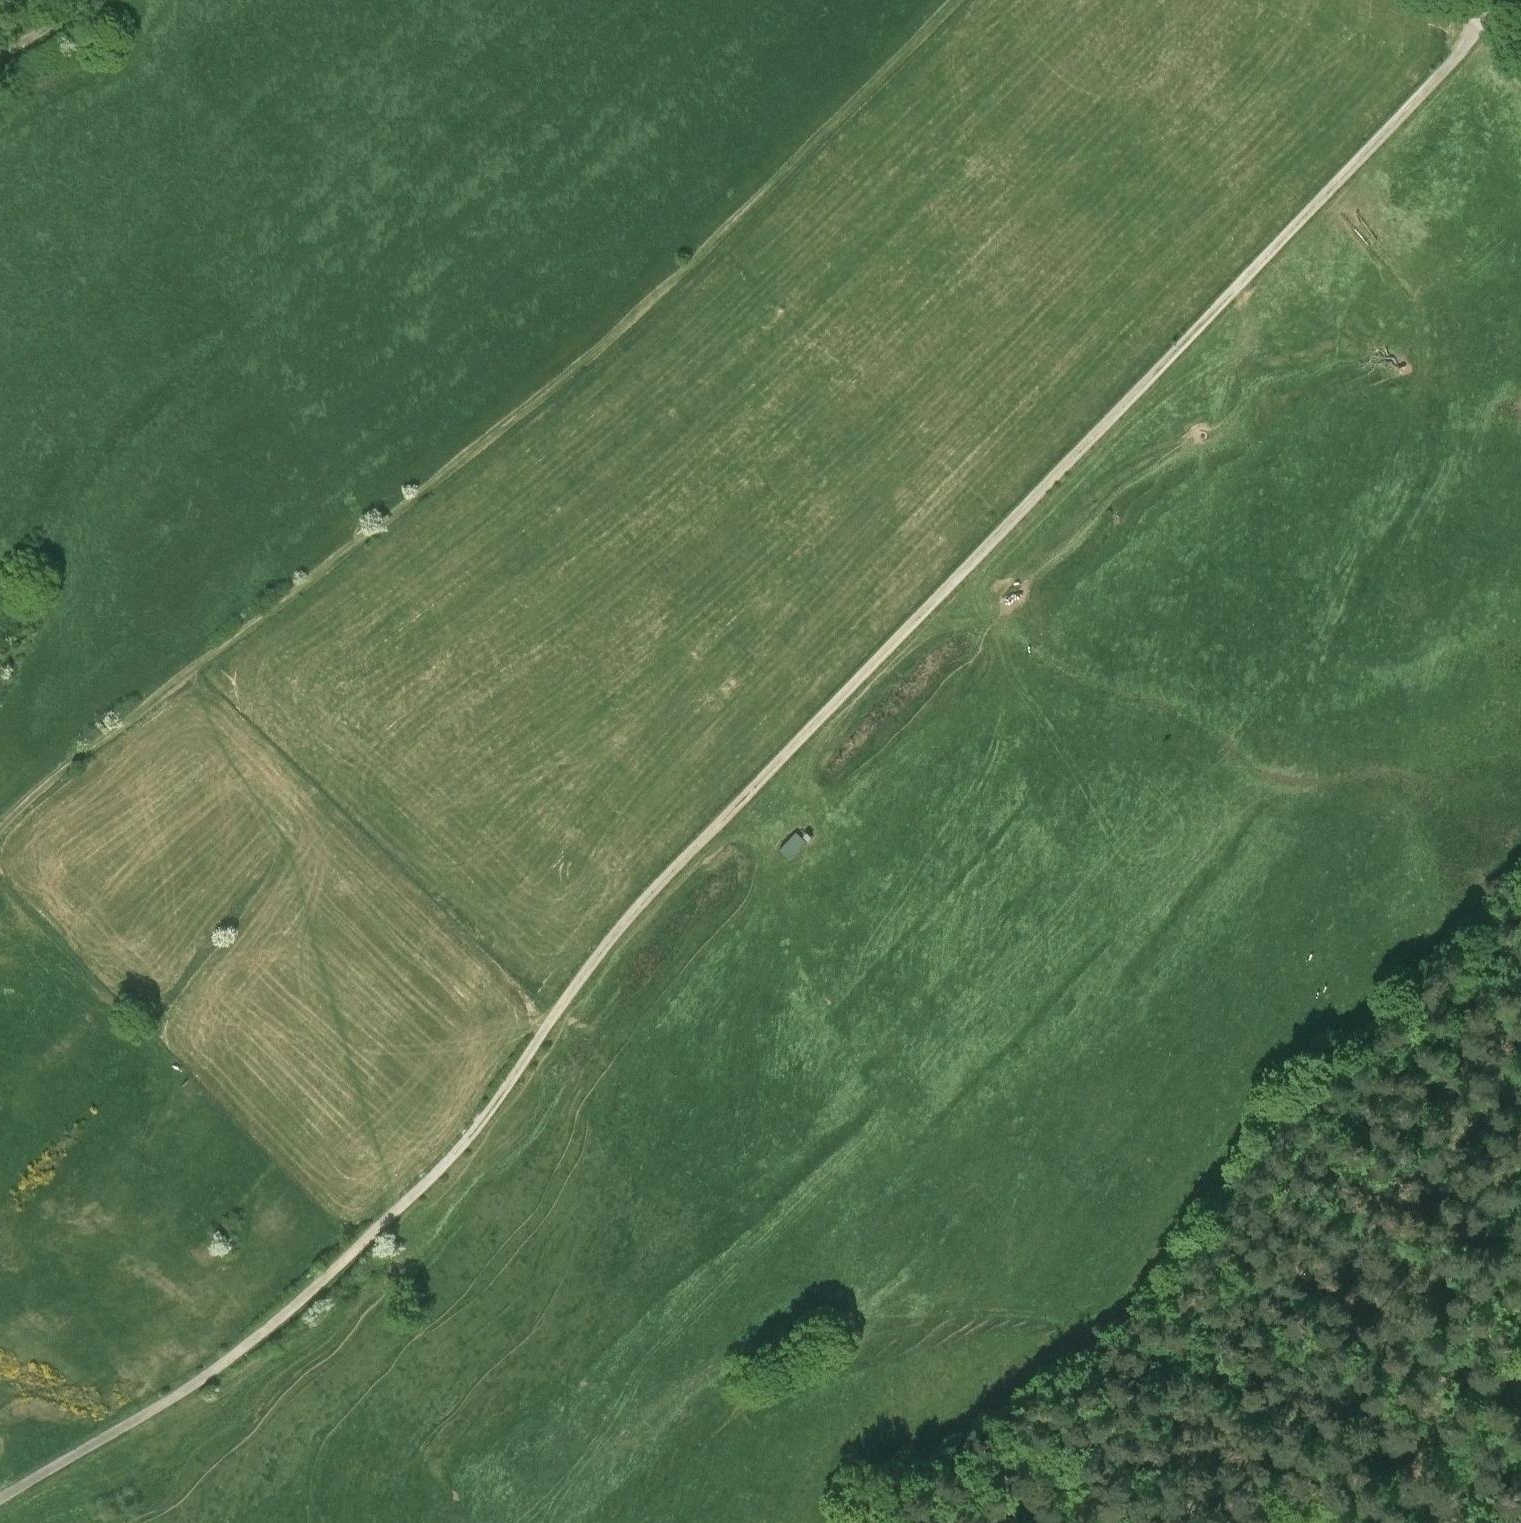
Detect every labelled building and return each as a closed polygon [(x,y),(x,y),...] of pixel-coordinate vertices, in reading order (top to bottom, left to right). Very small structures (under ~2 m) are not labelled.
[(786,841),(775,832),(769,839),(790,858),(806,839),(796,830),(786,841)]
